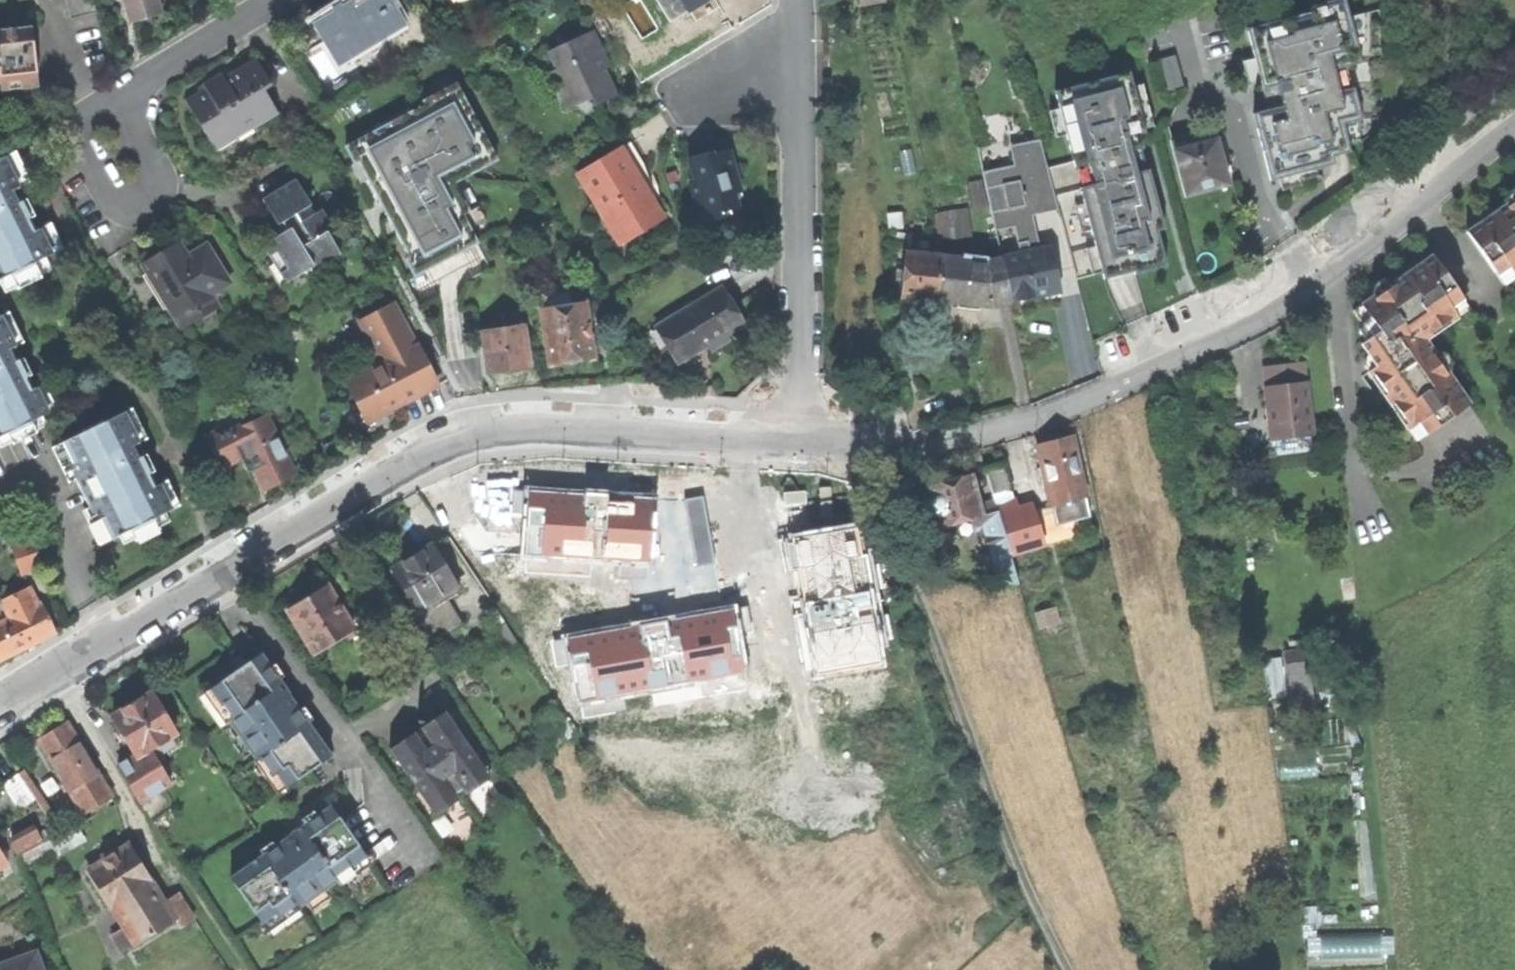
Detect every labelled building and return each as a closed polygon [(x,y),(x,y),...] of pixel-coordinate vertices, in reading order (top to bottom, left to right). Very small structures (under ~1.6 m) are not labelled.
[(96,11),(93,0),(63,0),(68,18),(96,11)] [(130,19),(158,10),(155,0),(124,0),(130,19)] [(344,45),(352,58),(368,48),(366,44),(403,21),(390,0),(370,0),(356,9),(350,0),(348,0),(338,6),(311,21),(330,53),(344,45)] [(703,0),(682,0),(688,9),(703,0)] [(1312,12),(1317,31),(1259,45),(1275,107),(1278,119),(1266,122),(1278,168),(1340,153),(1334,127),(1356,121),(1345,76),(1362,72),(1345,4),(1312,12)] [(35,90),(29,29),(0,31),(0,93),(35,90)] [(592,29),(547,50),(554,67),(548,70),(565,107),(589,97),(592,103),(613,93),(602,68),(609,65),(604,55),(592,29)] [(1166,88),(1182,84),(1176,54),(1160,58),(1166,88)] [(233,138),(237,145),(266,128),(248,98),(269,85),(253,58),(219,78),(223,85),(217,88),(209,93),(205,87),(184,99),(214,150),(233,138)] [(1129,78),(1060,93),(1103,289),(1165,276),(1156,234),(1164,232),(1151,172),(1138,175),(1133,154),(1145,152),(1129,78)] [(1227,184),(1212,127),(1171,138),(1186,194),(1207,189),(1227,184)] [(644,186),(621,147),(576,174),(618,244),(663,217),(644,186)] [(700,221),(722,214),(720,208),(734,204),(730,191),(737,190),(731,171),(725,150),(711,154),(710,152),(686,159),(692,179),(687,181),(700,221)] [(14,152),(3,158),(18,190),(29,184),(14,152)] [(45,259),(50,256),(38,231),(34,233),(28,220),(31,219),(26,209),(21,199),(18,200),(14,191),(18,190),(3,158),(0,159),(0,280),(45,259)] [(1002,201),(1020,197),(1015,170),(983,177),(996,233),(1008,230),(1002,201)] [(281,260),(293,277),(302,272),(304,275),(310,272),(308,269),(337,251),(325,233),(329,231),(317,211),(314,213),(295,183),(280,192),(263,202),(281,233),(263,243),(276,263),(281,260)] [(1466,229),(1502,282),(1514,273),(1514,196),(1466,229)] [(939,241),(950,238),(945,211),(933,214),(939,241)] [(473,218),(436,238),(469,297),(507,276),(473,218)] [(49,226),(38,231),(50,256),(61,251),(49,226)] [(419,242),(391,258),(408,290),(436,274),(419,242)] [(174,331),(214,307),(207,295),(227,283),(205,246),(179,261),(171,248),(157,256),(141,266),(145,272),(140,276),(174,331)] [(1049,247),(1001,258),(1002,262),(1010,302),(1033,297),(1052,293),(1048,272),(1055,270),(1049,247)] [(919,297),(937,299),(941,256),(904,253),(901,296),(919,297)] [(1431,255),(1362,304),(1370,316),(1360,323),(1360,329),(1367,340),(1364,343),(1367,347),(1370,352),(1366,354),(1364,364),(1413,439),(1465,402),(1421,337),(1466,306),(1431,255)] [(995,305),(1010,302),(1002,262),(989,262),(984,257),(963,256),(963,258),(941,256),(937,299),(958,302),(957,307),(967,308),(977,310),(979,305),(995,305)] [(45,259),(0,280),(0,283),(4,292),(14,287),(16,292),(42,280),(40,275),(51,270),(45,259)] [(720,286),(647,332),(670,368),(710,342),(711,340),(720,334),(722,336),(742,323),(733,307),(720,286)] [(569,292),(539,296),(547,364),(570,361),(592,357),(585,304),(571,306),(569,292)] [(419,354),(429,348),(421,334),(411,338),(392,303),(358,321),(382,365),(347,383),(366,420),(407,399),(435,384),(419,354)] [(0,314),(0,317),(14,345),(22,341),(7,311),(0,314)] [(48,413),(35,387),(33,389),(27,378),(24,380),(19,370),(15,362),(18,360),(12,346),(14,345),(0,317),(0,437),(39,417),(48,413)] [(522,325),(480,332),(487,373),(508,370),(528,367),(522,325)] [(1311,432),(1303,362),(1281,365),(1263,367),(1272,437),(1311,432)] [(43,384),(35,387),(48,413),(56,409),(43,384)] [(132,408),(124,412),(138,441),(147,437),(132,408)] [(166,515),(173,511),(160,486),(156,488),(150,476),(153,474),(147,463),(142,452),(140,453),(134,443),(138,441),(124,412),(60,444),(76,476),(92,510),(109,543),(119,538),(166,515)] [(296,472),(264,413),(232,430),(265,489),(280,481),(296,472)] [(39,417),(0,437),(0,448),(9,444),(11,447),(36,435),(34,432),(44,427),(39,417)] [(234,454),(220,428),(189,442),(202,469),(234,454)] [(1054,441),(1038,445),(1053,505),(1056,505),(1060,519),(1085,513),(1081,498),(1086,497),(1071,437),(1054,441)] [(67,481),(76,476),(60,444),(51,448),(67,481)] [(1009,489),(1003,469),(987,475),(992,494),(1009,489)] [(932,528),(981,515),(982,514),(970,475),(932,485),(920,488),(922,496),(915,496),(910,499),(905,506),(904,512),(906,517),(910,522),(916,526),(930,522),(932,528)] [(169,482),(160,486),(173,511),(182,507),(169,482)] [(1009,499),(995,503),(997,510),(1009,554),(1043,544),(1034,511),(1014,516),(1009,499)] [(565,507),(514,513),(519,556),(626,544),(626,542),(647,539),(644,510),(624,513),(622,501),(565,507)] [(8,540),(1,509),(0,509),(0,542),(8,540)] [(100,547),(109,543),(92,510),(84,514),(100,547)] [(1019,585),(1009,554),(997,510),(982,514),(981,515),(1000,584),(1019,585)] [(170,523),(166,515),(119,538),(124,546),(136,540),(138,543),(159,533),(158,529),(170,523)] [(519,582),(476,518),(447,537),(505,623),(512,619),(497,596),(519,582)] [(21,572),(40,565),(30,534),(11,540),(14,550),(13,552),(21,572)] [(452,581),(431,548),(413,559),(393,571),(436,641),(461,625),(446,600),(465,588),(458,577),(452,581)] [(353,630),(327,587),(307,599),(288,611),(314,654),(346,635),(350,640),(356,637),(352,631),(353,630)] [(0,624),(0,659),(30,644),(28,641),(54,628),(42,602),(38,604),(30,588),(2,602),(10,619),(0,624)] [(56,632),(54,628),(28,641),(30,644),(41,639),(56,632)] [(1296,705),(1316,703),(1310,650),(1290,653),(1296,705)] [(1275,692),(1290,691),(1287,654),(1271,655),(1275,692)] [(283,788),(329,758),(285,697),(282,699),(276,692),(272,686),(277,682),(259,656),(244,666),(238,657),(219,670),(226,679),(209,691),(233,724),(229,726),(257,764),(260,762),(272,779),(276,778),(283,788)] [(149,750),(175,734),(150,694),(130,706),(112,716),(135,756),(119,767),(153,821),(190,799),(177,781),(171,785),(149,750)] [(419,729),(389,749),(431,811),(439,805),(450,804),(459,799),(456,794),(463,790),(466,795),(474,788),(478,779),(486,773),(445,712),(419,729)] [(38,738),(83,813),(111,796),(101,780),(107,777),(104,771),(98,775),(66,722),(49,732),(38,738)] [(18,809),(34,798),(17,772),(0,784),(18,809)] [(300,828),(232,879),(261,923),(274,914),(278,919),(297,907),(300,911),(340,882),(337,879),(365,858),(329,806),(300,828)] [(87,819),(74,826),(81,840),(94,833),(87,819)] [(24,835),(32,849),(56,835),(49,822),(24,835)] [(74,826),(60,833),(67,847),(81,840),(74,826)] [(108,857),(88,870),(124,926),(135,943),(174,918),(178,924),(193,915),(178,892),(163,901),(150,880),(151,879),(128,844),(108,857)] [(85,879),(81,881),(87,896),(92,894),(85,879)] [(123,951),(135,943),(124,926),(112,934),(123,951)] [(1333,955),(1382,954),(1382,932),(1333,933),(1333,955)] [(35,952),(12,961),(0,965),(0,969),(41,969),(35,952)]
